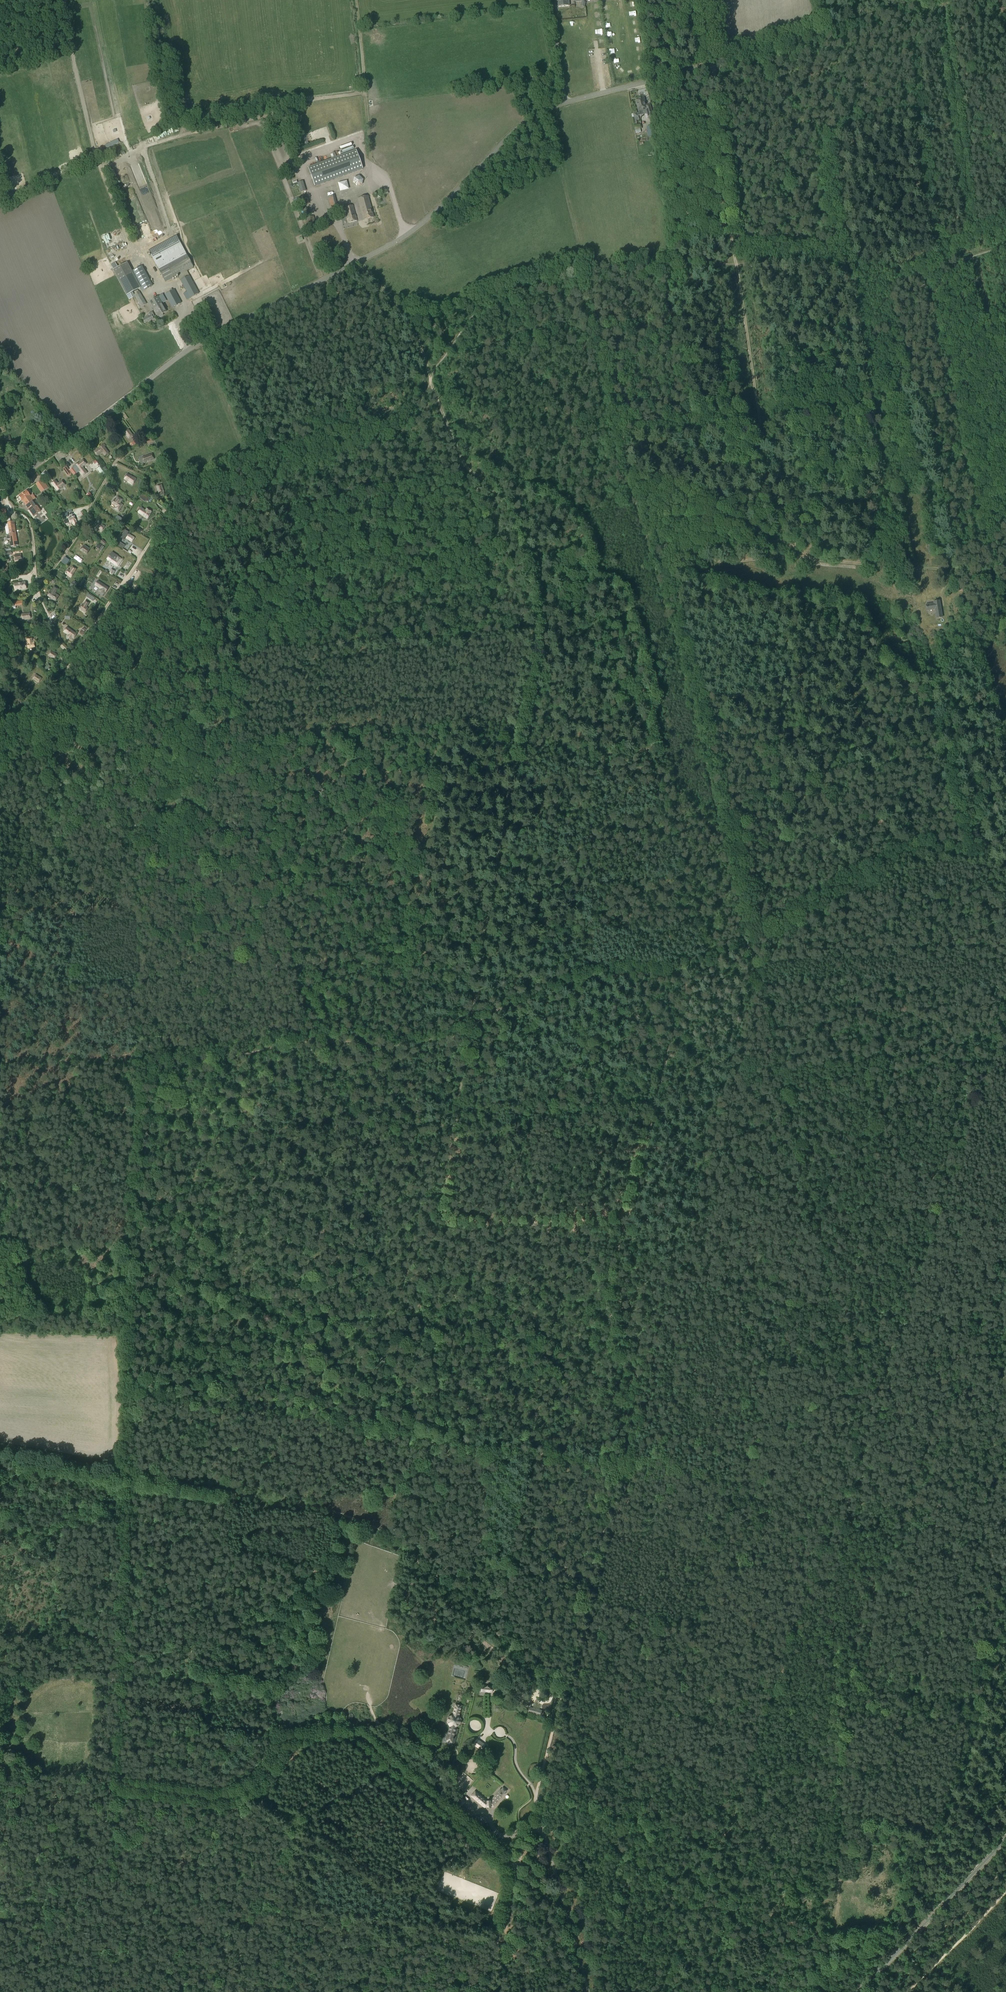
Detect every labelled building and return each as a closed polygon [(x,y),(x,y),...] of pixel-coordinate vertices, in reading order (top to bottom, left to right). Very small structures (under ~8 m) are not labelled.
[(643,110),(640,99),(636,100),(638,107),(639,112),(637,113),(632,114),(633,118),(632,118),(634,124),(637,123),(636,120),(639,119),(638,117),(638,116),(643,115),(642,110),(643,110)] [(649,137),(655,136),(654,126),(647,127),(649,137)] [(356,149),(308,167),(315,186),(363,169),(356,149)] [(357,187),(362,185),(363,179),(359,176),(354,177),(353,183),(357,187)] [(301,193),(306,192),(303,181),(297,183),(301,193)] [(340,191),(349,189),(346,181),(338,183),(340,191)] [(301,207),(309,203),(305,194),(297,198),(301,207)] [(334,195),(328,197),(333,212),(339,210),(334,195)] [(363,220),(374,217),(368,196),(357,199),(363,220)] [(348,223),(357,220),(353,205),(344,207),(348,223)] [(311,217),(308,208),(303,210),(307,226),(315,224),(313,216),(311,217)] [(184,294),(187,300),(199,293),(186,271),(193,267),(176,236),(149,251),(165,282),(178,275),(187,292),(184,294)] [(113,270),(127,295),(141,288),(142,291),(152,286),(142,266),(132,271),(127,262),(118,267),(115,262),(111,265),(113,270)] [(177,308),(176,305),(181,303),(174,289),(165,294),(172,308),(173,307),(174,309),(177,308)] [(146,304),(139,292),(134,295),(136,298),(133,300),(134,301),(137,299),(141,307),(146,304)] [(158,297),(149,302),(158,317),(166,311),(158,297)] [(145,323),(153,318),(153,317),(154,316),(152,312),(149,313),(150,315),(143,319),(145,323)] [(129,429),(124,433),(128,439),(133,435),(129,429)] [(4,438),(6,444),(12,441),(9,436),(4,438)] [(93,451),(97,456),(102,452),(105,456),(109,453),(105,447),(106,446),(104,443),(93,451)] [(152,453),(142,457),(144,463),(150,460),(151,461),(154,459),(152,453)] [(75,465),(69,470),(72,473),(74,476),(79,472),(82,476),(87,472),(83,467),(86,464),(82,459),(79,462),(75,465)] [(68,476),(72,473),(69,470),(66,466),(63,469),(68,476)] [(133,477),(128,474),(124,479),(127,482),(132,485),(137,479),(134,477),(133,477)] [(42,479),(36,484),(41,492),(48,487),(42,479)] [(51,483),(57,492),(61,489),(60,488),(65,485),(62,480),(58,483),(56,480),(51,483)] [(162,485),(156,486),(159,496),(165,495),(162,485)] [(41,511),(30,496),(26,491),(19,496),(22,501),(23,501),(34,516),(41,511)] [(111,504),(116,506),(114,509),(119,512),(123,505),(120,503),(122,499),(118,496),(116,500),(114,499),(111,504)] [(138,513),(148,519),(151,515),(150,514),(152,512),(147,508),(146,511),(142,508),(138,513)] [(78,524),(74,515),(68,519),(70,523),(72,523),(74,526),(78,524)] [(6,530),(15,528),(14,521),(6,522),(6,523),(4,524),(6,530)] [(102,531),(105,526),(99,522),(96,527),(102,531)] [(129,532),(125,529),(120,537),(124,540),(129,532)] [(16,532),(8,534),(8,536),(7,536),(7,539),(9,539),(9,542),(17,541),(16,532)] [(132,542),(135,538),(129,534),(126,539),(132,542)] [(86,554),(90,550),(83,546),(80,551),(86,554)] [(110,555),(109,555),(106,560),(118,567),(123,559),(118,556),(112,552),(110,555)] [(73,566),(72,566),(69,570),(68,569),(65,574),(71,578),(74,573),(77,569),(73,566)] [(78,584),(74,581),(69,589),(73,591),(78,584)] [(104,591),(107,587),(98,581),(95,585),(104,591)] [(25,582),(13,584),(14,592),(26,590),(25,582)] [(59,595),(55,593),(58,589),(53,586),(51,591),(50,591),(47,596),(56,601),(59,595)] [(83,604),(82,604),(79,609),(85,613),(88,608),(87,607),(90,603),(86,600),(83,604)] [(942,618),(939,602),(934,603),(934,604),(926,606),(927,612),(935,610),(937,619),(942,618)] [(77,634),(67,627),(63,632),(67,635),(66,636),(71,640),(72,638),(73,639),(77,634)] [(33,642),(32,638),(27,639),(28,643),(27,643),(28,649),(35,648),(34,642),(33,642)] [(54,659),(57,655),(51,651),(48,656),(54,659)] [(38,683),(41,678),(35,674),(32,679),(38,683)] [(454,1728),(459,1725),(461,1720),(459,1716),(462,1706),(455,1704),(452,1715),(448,1717),(446,1722),(449,1726),(454,1728)] [(501,1790),(500,1790),(491,1801),(490,1801),(487,1801),(486,1801),(475,1791),(471,1796),(482,1805),(483,1805),(484,1807),(487,1806),(487,1807),(491,1807),(491,1806),(493,1806),(495,1804),(505,1793),(507,1791),(503,1787),(501,1790)] [(459,1809),(465,1801),(461,1797),(454,1805),(459,1809)]
